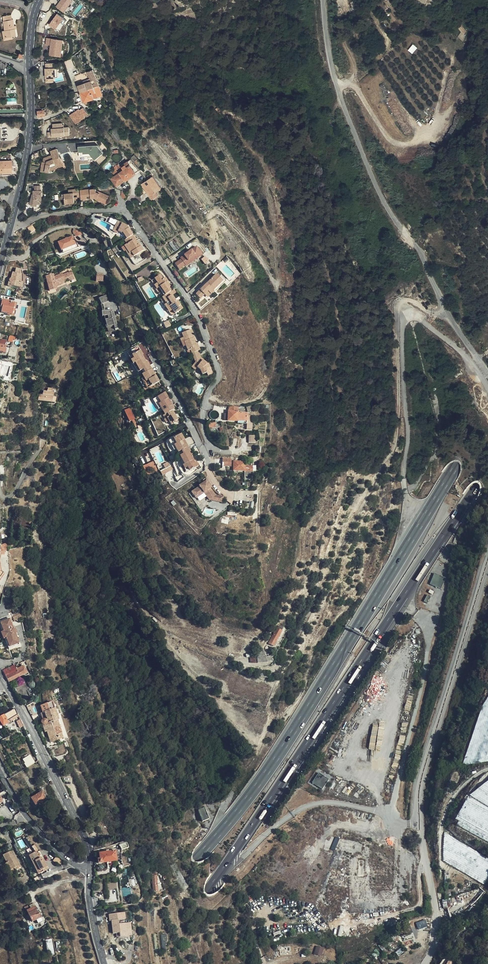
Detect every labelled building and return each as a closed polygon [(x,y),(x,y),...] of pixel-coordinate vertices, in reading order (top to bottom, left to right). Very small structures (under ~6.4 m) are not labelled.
[(64,12),(73,0),(61,0),(56,5),(64,12)] [(57,12),(49,25),(59,31),(67,19),(57,12)] [(3,22),(4,30),(6,38),(12,37),(16,36),(14,29),(14,26),(13,20),(11,20),(11,15),(3,17),(4,22),(3,22)] [(6,38),(4,30),(2,31),(4,41),(12,39),(12,37),(6,38)] [(50,45),(49,55),(63,56),(64,39),(47,38),(46,44),(50,45)] [(413,53),(418,47),(413,44),(409,50),(413,53)] [(60,59),(53,61),(55,69),(52,70),(54,76),(64,72),(60,59)] [(70,60),(66,63),(71,70),(75,67),(70,60)] [(77,86),(80,94),(99,87),(93,70),(88,72),(90,79),(87,80),(88,83),(77,86)] [(99,87),(80,94),(83,102),(82,103),(83,104),(86,104),(85,102),(102,97),(99,87)] [(84,117),(79,110),(74,114),(79,121),(84,117)] [(52,123),(53,136),(70,135),(69,126),(63,126),(63,122),(52,123)] [(41,161),(40,170),(49,171),(53,169),(52,166),(61,163),(56,149),(50,151),(51,154),(43,157),(42,161),(41,161)] [(10,152),(0,154),(0,172),(2,172),(2,175),(17,173),(16,160),(11,160),(10,152)] [(131,159),(117,168),(118,169),(126,181),(141,170),(133,158),(131,159)] [(117,187),(126,181),(118,169),(116,170),(118,174),(111,179),(117,187)] [(152,177),(151,174),(148,176),(150,178),(148,180),(141,185),(143,187),(147,193),(150,197),(152,200),(158,196),(156,192),(161,189),(152,177)] [(33,197),(31,203),(36,205),(37,206),(38,203),(43,203),(42,191),(41,191),(41,185),(35,185),(36,190),(34,191),(35,198),(33,197)] [(97,192),(97,191),(97,189),(75,190),(75,188),(67,189),(67,192),(63,192),(64,202),(68,201),(73,201),(73,198),(73,195),(76,194),(76,197),(81,196),(81,198),(87,198),(87,195),(91,195),(91,197),(95,197),(97,197),(96,199),(106,203),(109,196),(100,192),(100,194),(97,192)] [(127,240),(134,235),(128,226),(119,221),(116,227),(120,229),(119,231),(123,233),(127,240)] [(175,252),(197,236),(190,226),(167,241),(175,252)] [(125,241),(126,240),(127,240),(123,233),(119,231),(120,229),(116,227),(114,231),(121,235),(125,241)] [(145,250),(141,244),(139,246),(135,240),(137,239),(134,235),(127,240),(126,240),(128,244),(125,246),(128,249),(126,251),(132,259),(145,250)] [(78,247),(74,236),(58,242),(62,253),(78,247)] [(45,238),(37,242),(40,247),(44,245),(48,244),(45,238)] [(179,270),(185,265),(184,264),(195,257),(197,259),(202,255),(196,247),(180,259),(181,260),(175,264),(179,270)] [(185,265),(186,267),(197,259),(195,257),(184,264),(185,265)] [(11,285),(19,287),(21,281),(19,281),(21,274),(19,273),(20,269),(15,268),(14,272),(13,272),(12,273),(11,278),(10,278),(9,279),(9,280),(9,281),(7,284),(8,285),(9,286),(11,287),(11,285)] [(68,280),(73,279),(71,271),(66,273),(66,274),(63,275),(63,274),(62,272),(53,276),(52,273),(46,274),(48,289),(55,288),(54,285),(54,283),(65,280),(64,279),(67,278),(68,280)] [(216,275),(208,283),(209,284),(208,286),(213,292),(222,282),(219,278),(216,275)] [(222,282),(213,292),(214,292),(226,280),(221,276),(219,278),(222,282)] [(167,284),(168,283),(166,279),(163,281),(160,277),(155,280),(160,288),(167,284)] [(164,297),(168,294),(171,293),(169,290),(170,289),(168,286),(167,284),(160,288),(159,289),(164,297)] [(208,286),(206,285),(195,296),(200,300),(204,296),(207,293),(210,296),(214,292),(213,292),(208,286)] [(163,298),(164,297),(159,289),(158,290),(156,291),(159,296),(161,295),(163,298)] [(171,307),(176,303),(172,297),(170,298),(168,294),(164,297),(163,298),(169,307),(171,307)] [(101,304),(108,301),(105,295),(98,298),(101,304)] [(11,315),(14,302),(2,300),(0,305),(2,305),(1,313),(11,315)] [(14,320),(24,322),(29,301),(22,300),(20,307),(17,306),(14,320)] [(179,308),(180,307),(177,302),(176,303),(171,307),(176,315),(181,311),(179,308)] [(176,315),(171,307),(169,307),(167,309),(172,317),(176,315)] [(104,310),(101,311),(103,316),(103,320),(105,319),(108,330),(113,329),(113,330),(117,329),(113,315),(111,315),(110,311),(110,309),(104,310)] [(113,329),(108,330),(105,319),(103,320),(106,333),(113,331),(113,330),(113,329)] [(195,364),(199,360),(200,359),(199,357),(200,356),(198,352),(199,352),(196,343),(195,343),(192,336),(194,335),(192,330),(182,334),(183,338),(184,342),(186,348),(187,353),(189,353),(190,356),(189,357),(191,361),(193,360),(195,364)] [(18,359),(20,349),(14,347),(11,357),(18,359)] [(140,351),(130,357),(139,373),(142,371),(144,374),(151,370),(147,363),(145,363),(141,357),(143,356),(140,351)] [(139,373),(130,357),(127,359),(132,366),(133,366),(138,374),(139,373)] [(206,365),(202,362),(199,360),(195,364),(193,366),(197,369),(200,372),(202,376),(207,374),(206,371),(210,369),(209,365),(206,365)] [(153,374),(151,370),(144,374),(141,376),(143,380),(141,381),(146,391),(159,383),(155,377),(154,378),(152,375),(153,374)] [(53,396),(54,393),(52,392),(53,389),(48,388),(47,391),(45,390),(44,394),(40,393),(38,398),(55,403),(56,397),(53,396)] [(168,399),(164,392),(152,399),(157,409),(160,407),(162,411),(172,405),(170,402),(169,402),(168,399)] [(237,407),(228,407),(228,414),(223,413),(223,420),(227,420),(237,421),(240,421),(240,423),(246,423),(246,429),(251,429),(252,416),(246,415),(247,413),(237,412),(237,407)] [(128,422),(131,420),(125,410),(120,412),(126,423),(128,422)] [(179,453),(182,451),(188,447),(181,434),(169,441),(174,451),(177,450),(179,453)] [(188,447),(182,451),(184,454),(180,456),(189,472),(199,466),(196,462),(192,456),(193,455),(188,447)] [(189,472),(180,456),(178,458),(187,473),(189,472)] [(230,466),(231,458),(222,458),(222,468),(224,468),(224,466),(230,466)] [(156,459),(150,463),(154,469),(160,465),(156,459)] [(255,471),(255,465),(244,464),(245,461),(233,460),(233,470),(255,471)] [(162,475),(173,470),(169,461),(163,464),(165,469),(160,471),(162,475)] [(208,500),(221,505),(223,499),(215,496),(211,488),(207,480),(199,485),(200,486),(191,491),(195,497),(203,493),(208,500)] [(455,551),(457,542),(451,541),(449,550),(455,551)] [(431,584),(442,588),(446,578),(435,573),(431,584)] [(4,619),(13,638),(15,637),(6,618),(4,619)] [(13,638),(4,619),(0,621),(0,635),(2,640),(7,650),(17,646),(13,638)] [(273,646),(282,630),(283,628),(279,626),(278,628),(277,628),(268,644),(273,646)] [(8,682),(26,673),(23,666),(20,667),(18,668),(15,669),(14,665),(3,670),(8,682)] [(58,720),(57,715),(52,702),(40,706),(42,713),(41,713),(43,720),(41,720),(41,722),(41,723),(42,724),(45,732),(47,731),(50,742),(54,741),(55,745),(61,743),(60,739),(63,738),(57,720),(58,720)] [(14,709),(0,717),(0,722),(1,725),(2,726),(4,725),(7,723),(6,722),(18,715),(14,709)] [(61,743),(69,740),(60,714),(57,715),(58,720),(57,720),(63,738),(60,739),(61,743)] [(35,762),(30,754),(23,759),(25,763),(27,767),(35,762)] [(46,799),(42,792),(31,798),(36,806),(46,799)] [(487,839),(487,812),(469,802),(458,820),(464,823),(463,825),(487,839)] [(446,831),(444,861),(485,884),(487,880),(487,856),(446,831)] [(27,836),(25,837),(30,848),(33,847),(27,836)] [(122,850),(129,848),(126,841),(121,843),(122,850)] [(116,860),(115,849),(106,851),(106,853),(100,854),(100,860),(98,860),(98,864),(101,863),(116,860)] [(13,850),(4,855),(11,870),(15,868),(17,867),(18,869),(21,867),(13,850)] [(48,870),(44,861),(42,862),(41,859),(39,860),(36,853),(30,856),(38,874),(48,870)] [(11,870),(4,855),(2,856),(6,864),(5,864),(8,871),(11,870)] [(41,917),(33,902),(25,906),(29,914),(27,915),(30,920),(32,919),(33,922),(41,917)] [(119,919),(126,919),(125,912),(109,914),(110,920),(112,920),(113,933),(117,933),(117,937),(132,935),(131,923),(119,924),(119,919)] [(419,931),(426,927),(426,925),(426,922),(425,919),(415,923),(419,931)] [(395,942),(391,937),(385,942),(388,947),(395,942)] [(316,945),(315,954),(323,955),(324,947),(316,945)]
